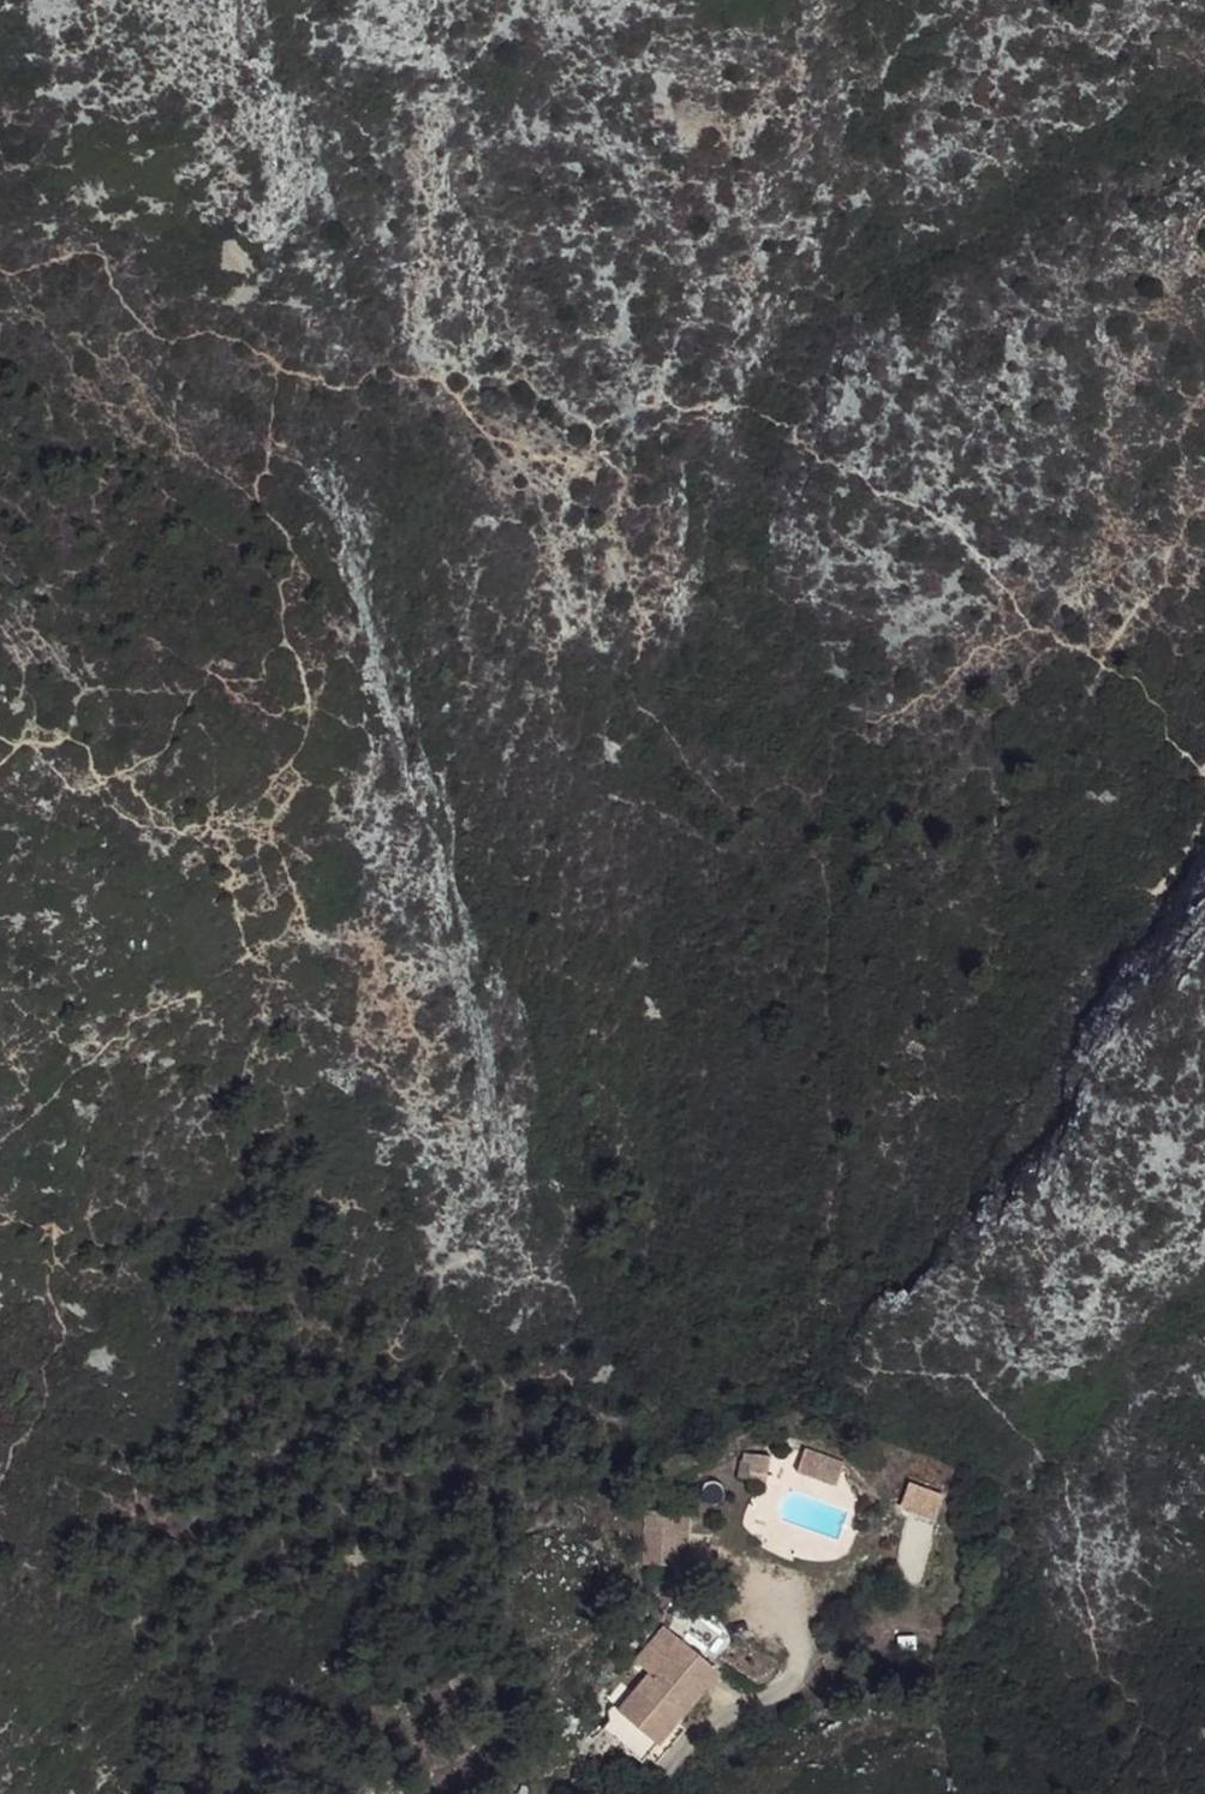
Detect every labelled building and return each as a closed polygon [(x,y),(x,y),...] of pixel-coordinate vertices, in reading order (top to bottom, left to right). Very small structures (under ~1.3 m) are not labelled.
[(844,1462),(807,1447),(798,1472),(836,1486),(844,1462)] [(770,1455),(745,1452),(740,1475),(768,1479),(770,1455)] [(944,1494),(913,1483),(900,1510),(935,1522),(944,1494)] [(689,1513),(647,1512),(645,1565),(688,1564),(689,1513)] [(648,1672),(617,1712),(658,1748),(720,1674),(664,1628),(636,1661),(648,1672)]
